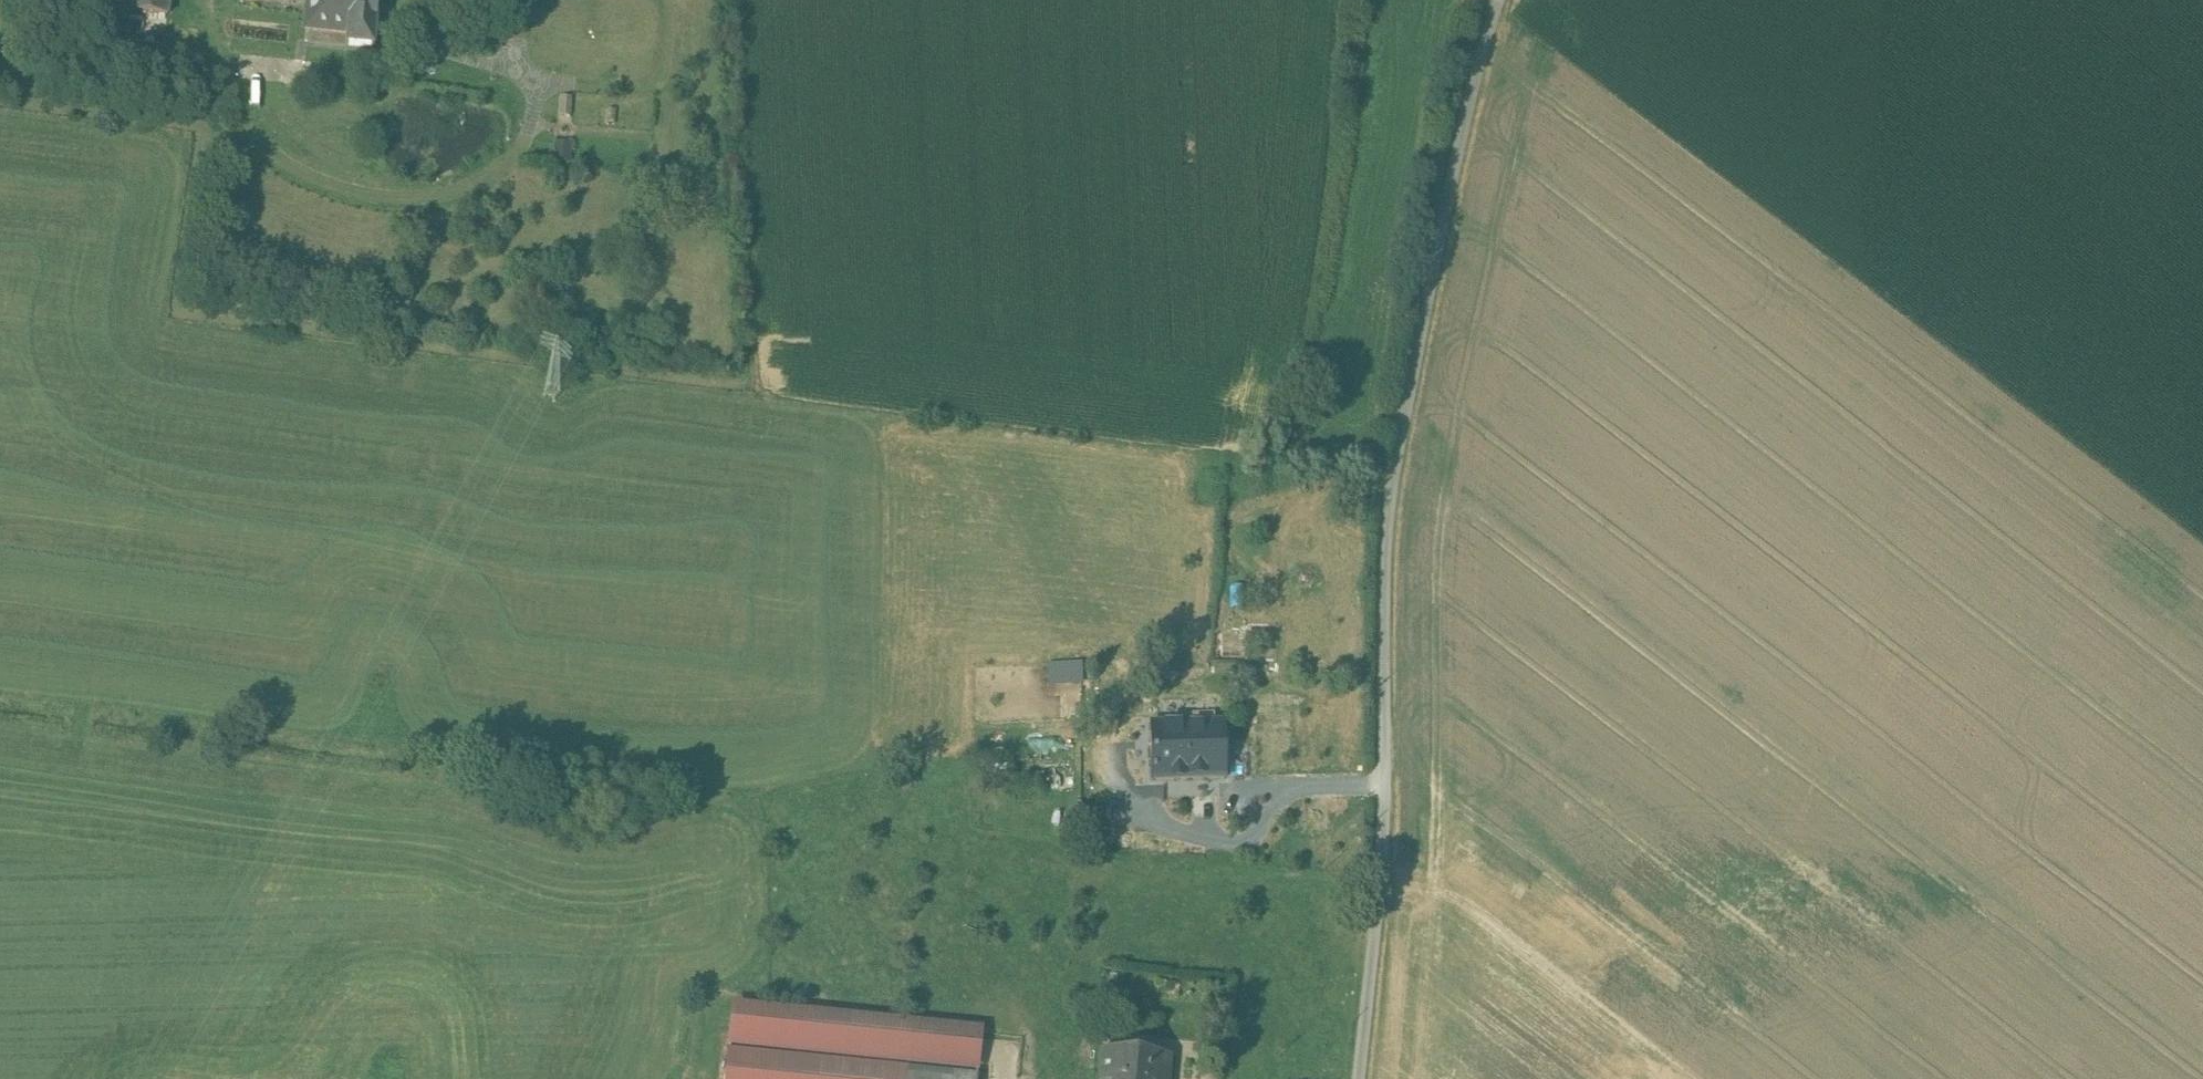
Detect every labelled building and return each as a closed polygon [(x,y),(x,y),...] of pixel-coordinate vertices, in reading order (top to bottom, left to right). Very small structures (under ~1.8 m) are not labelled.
[(168,15),(170,0),(116,0),(115,9),(168,15)] [(321,30),(348,32),(351,0),(324,0),(321,30)] [(348,32),(347,46),(374,48),(379,0),(351,0),(348,32)] [(1083,685),(1083,661),(1049,661),(1049,684),(1083,685)] [(1225,722),(1187,723),(1188,778),(1227,777),(1225,722)] [(1187,723),(1152,724),(1153,779),(1188,778),(1187,723)] [(1074,746),(1012,749),(1014,792),(1076,789),(1074,746)] [(1363,893),(1352,892),(1351,901),(1361,902),(1363,893)] [(735,1013),(728,1078),(908,1078),(909,1071),(976,1078),(979,1037),(735,1013)] [(1102,1049),(1100,1078),(1170,1078),(1171,1056),(1102,1049)]
